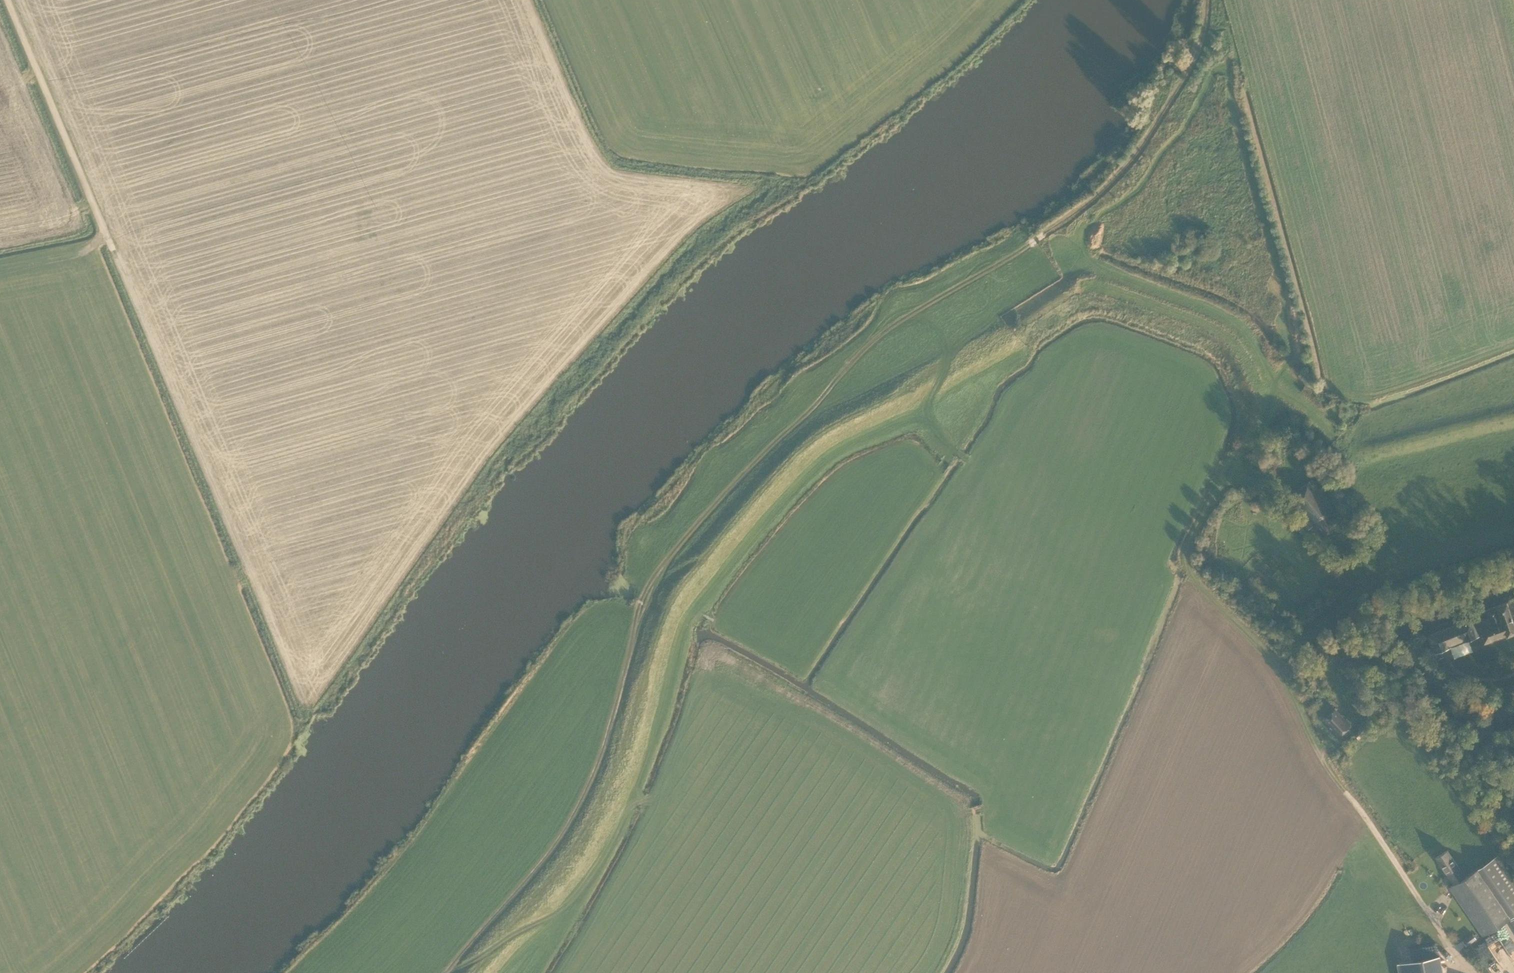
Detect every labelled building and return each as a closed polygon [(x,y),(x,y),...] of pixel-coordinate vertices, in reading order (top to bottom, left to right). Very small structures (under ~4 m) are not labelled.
[(1325,463),(1316,452),(1307,459),(1315,470),(1325,463)] [(1488,616),(1474,621),(1473,617),(1427,635),(1434,652),(1451,645),(1450,644),(1462,640),(1463,641),(1480,634),(1484,644),(1513,632),(1513,619),(1507,600),(1485,609),(1488,616)] [(1384,713),(1376,703),(1366,711),(1373,721),(1384,713)] [(1350,724),(1335,708),(1324,719),(1339,735),(1350,724)] [(1364,733),(1360,728),(1354,733),(1359,738),(1364,733)] [(1447,848),(1435,856),(1454,884),(1450,886),(1483,935),(1513,914),(1513,879),(1497,855),(1466,876),(1447,848)] [(1476,938),(1473,932),(1463,940),(1467,945),(1476,938)] [(1440,954),(1397,963),(1399,972),(1443,972),(1440,954)]
